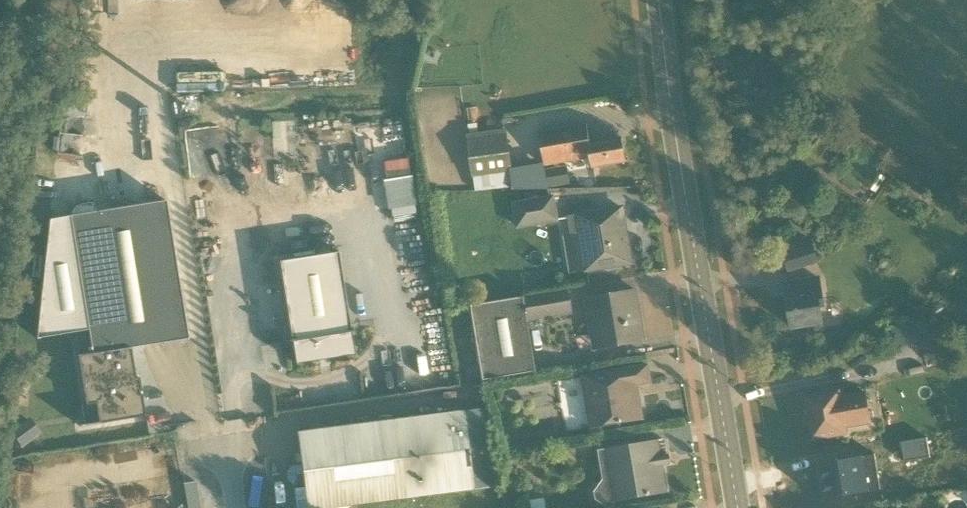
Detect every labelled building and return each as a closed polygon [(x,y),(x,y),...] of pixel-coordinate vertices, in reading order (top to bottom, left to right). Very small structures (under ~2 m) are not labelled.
[(215,53),(216,84),(245,83),(245,52),(215,53)] [(298,119),(273,120),(274,155),(300,154),(298,119)] [(590,159),(591,168),(625,163),(621,139),(589,144),(586,125),(538,133),(544,167),(590,159)] [(511,187),(512,190),(532,187),(529,166),(512,168),(507,131),(467,136),(475,192),(511,187)] [(568,168),(545,171),(548,188),(571,185),(568,168)] [(875,194),(885,179),(876,174),(867,189),(875,194)] [(556,199),(514,205),(518,228),(559,223),(556,199)] [(186,339),(165,203),(68,218),(90,357),(79,359),(86,406),(97,404),(100,423),(140,417),(129,348),(186,339)] [(621,209),(567,217),(570,235),(563,236),(569,275),(630,265),(621,209)] [(811,241),(782,250),(789,271),(818,262),(811,241)] [(338,257),(281,265),(295,365),(354,358),(338,257)] [(793,300),(788,301),(793,329),(824,324),(821,309),(826,309),(821,278),(790,283),(793,300)] [(636,290),(583,298),(591,350),(644,342),(636,290)] [(566,292),(469,307),(481,381),(532,373),(524,323),(570,316),(566,292)] [(646,367),(579,378),(587,430),(640,421),(635,389),(649,386),(646,367)] [(840,390),(805,397),(813,442),(848,435),(847,429),(872,425),(866,393),(842,397),(840,390)] [(298,434),(302,465),(293,466),(288,470),(287,475),(287,481),(293,485),(305,484),(305,488),(294,489),(296,507),(347,507),(473,491),(463,413),(298,434)] [(663,439),(603,450),(612,502),(660,494),(655,468),(668,466),(663,439)] [(189,507),(201,507),(195,480),(184,482),(189,507)]
